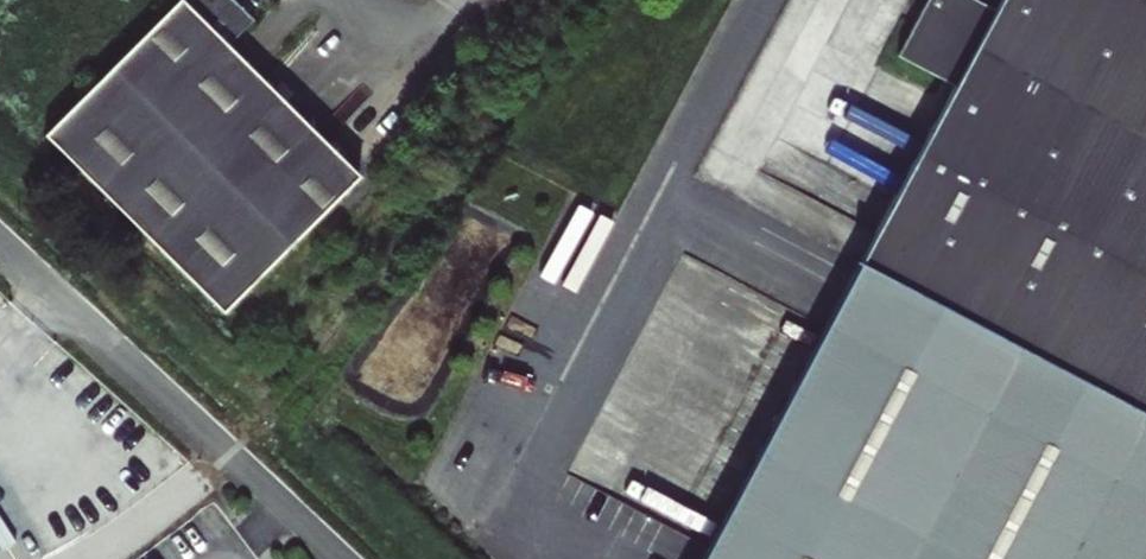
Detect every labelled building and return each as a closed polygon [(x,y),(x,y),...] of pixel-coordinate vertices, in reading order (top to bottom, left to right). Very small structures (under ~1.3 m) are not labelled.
[(218,316),(355,180),(224,48),(250,22),(228,0),(176,0),(177,1),(41,137),(218,316)] [(994,5),(985,0),(927,0),(898,52),(953,82),(691,558),(1145,558),(1145,0),(997,0),(994,5)]
